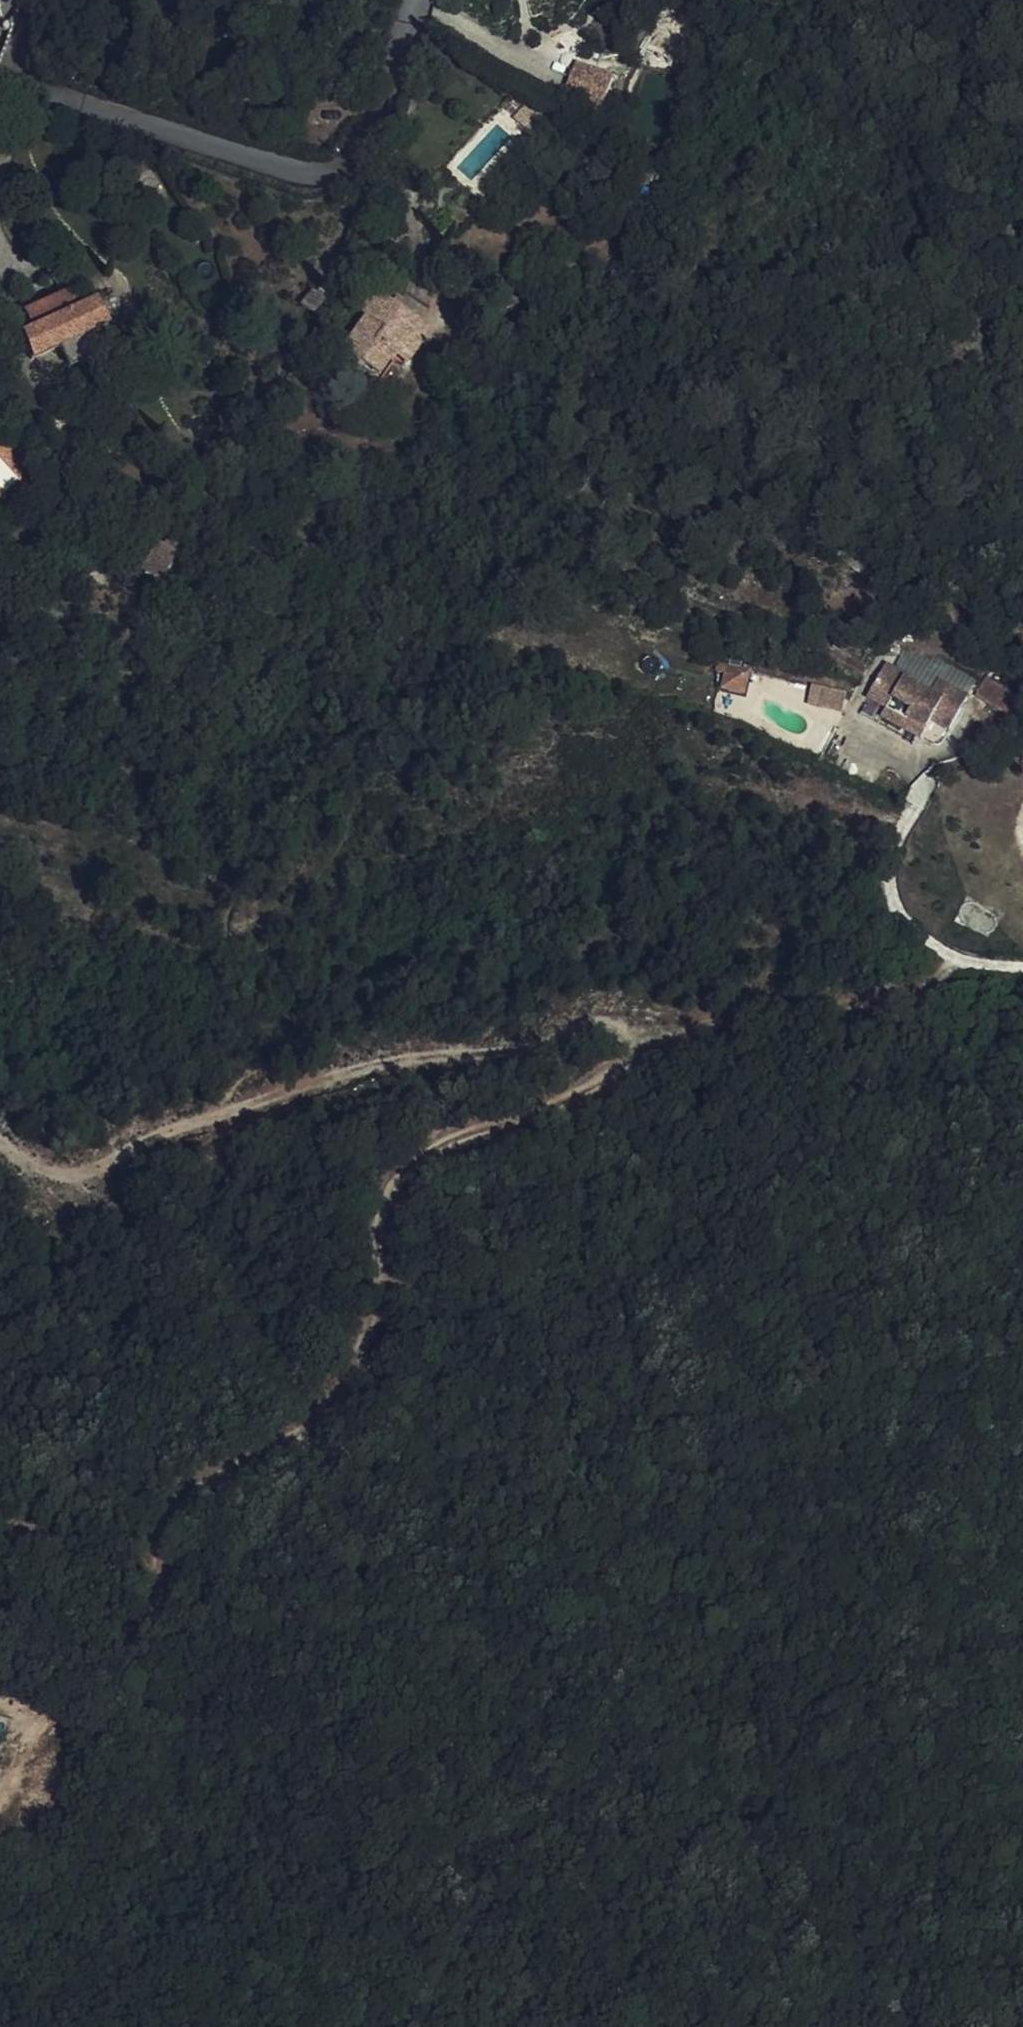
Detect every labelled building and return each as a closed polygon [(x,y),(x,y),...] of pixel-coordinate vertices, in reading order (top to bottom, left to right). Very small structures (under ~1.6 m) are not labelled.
[(20,12),(33,0),(7,0),(20,12)] [(578,60),(564,95),(603,109),(616,74),(578,60)] [(398,388),(415,399),(437,367),(403,345),(395,339),(377,327),(363,349),(370,354),(348,388),(383,411),(398,388)] [(77,349),(68,329),(21,350),(30,371),(18,377),(29,402),(57,389),(66,410),(101,394),(92,373),(104,368),(92,342),(77,349)] [(715,694),(716,689),(728,693),(732,673),(702,667),(700,674),(709,675),(706,687),(705,691),(715,694)] [(878,671),(859,701),(878,713),(873,722),(911,746),(923,728),(940,738),(960,708),(930,689),(922,702),(908,694),(910,690),(878,671)] [(1022,721),(1022,715),(977,683),(965,699),(1007,730),(1022,721)] [(812,684),(809,704),(845,711),(848,691),(812,684)]
